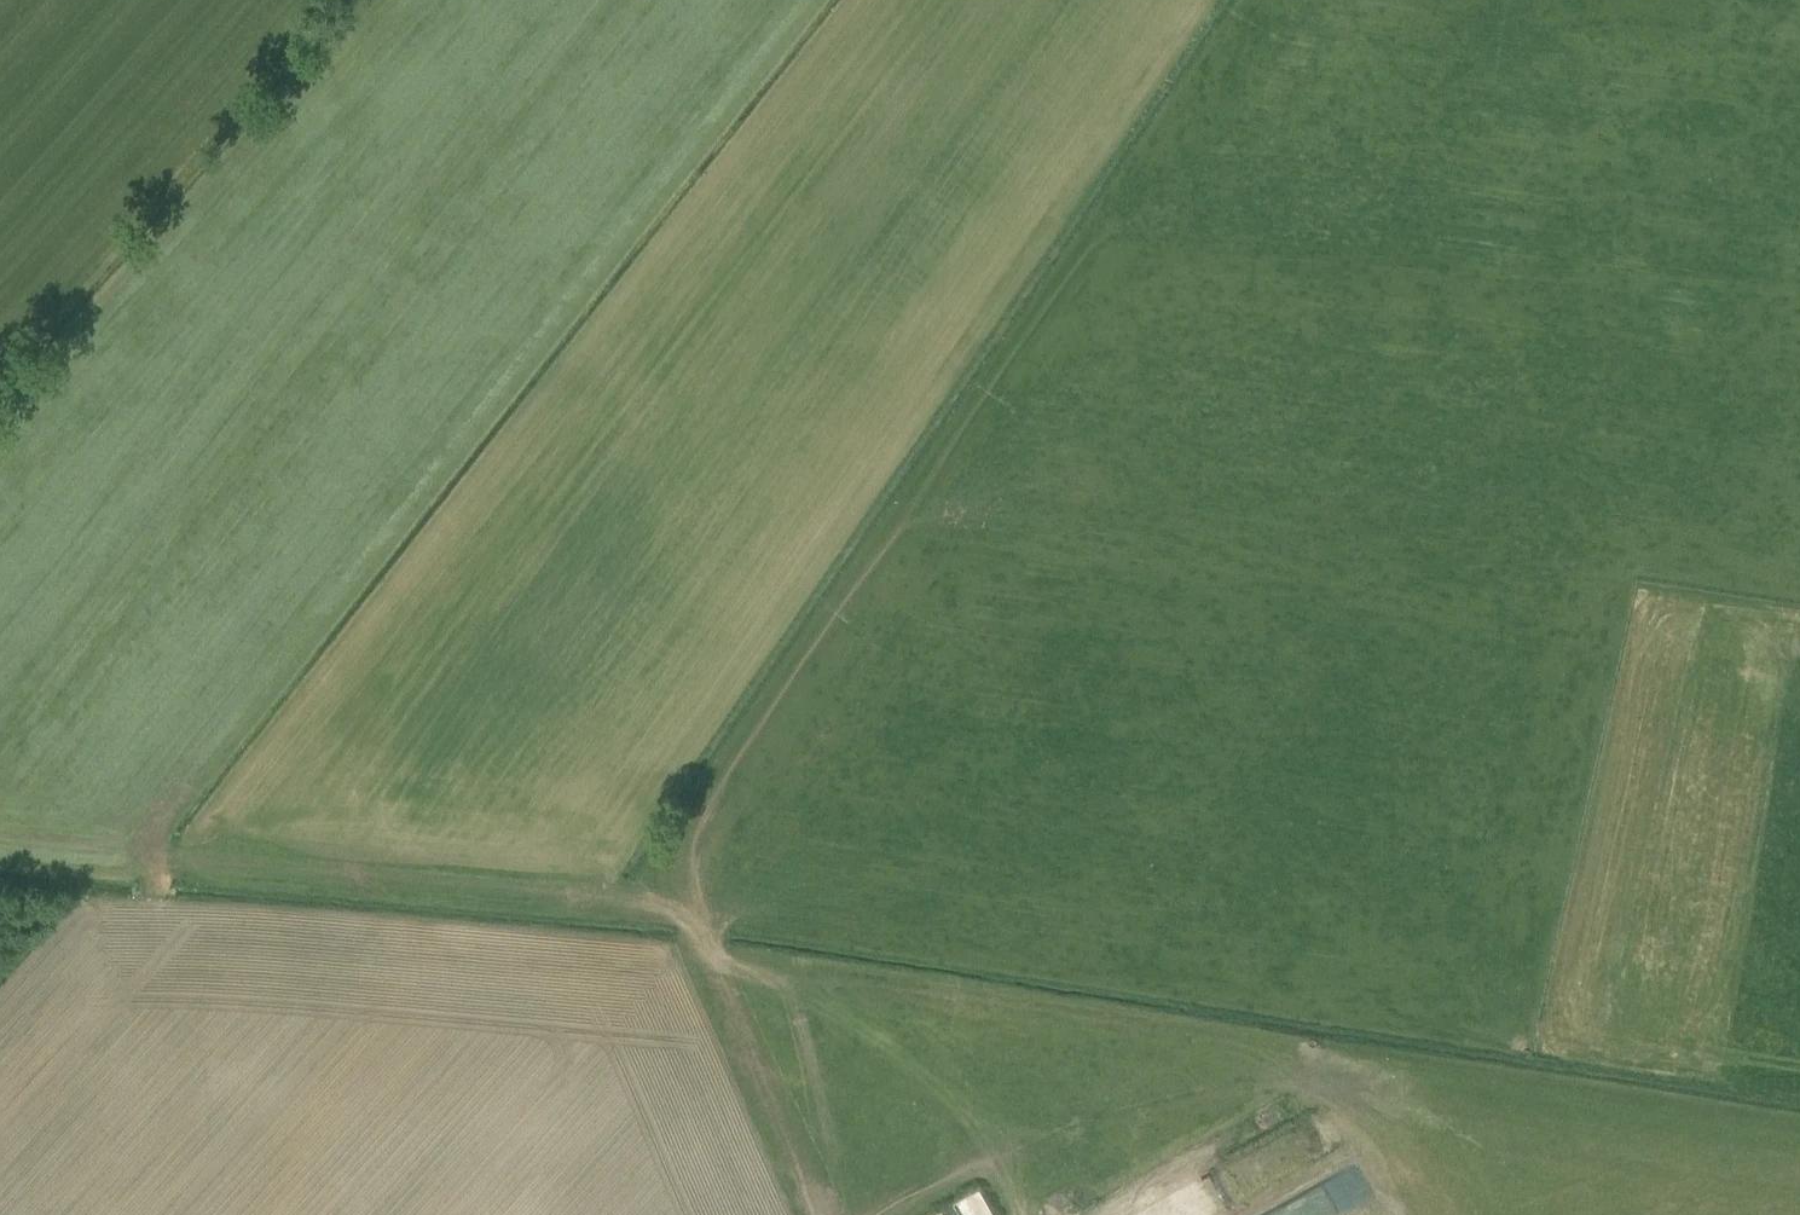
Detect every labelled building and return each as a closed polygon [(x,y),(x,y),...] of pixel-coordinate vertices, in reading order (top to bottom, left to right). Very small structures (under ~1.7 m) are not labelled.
[(1184,1187),(1193,1214),(1197,1214),(1248,1198),(1239,1169),(1184,1187)]
